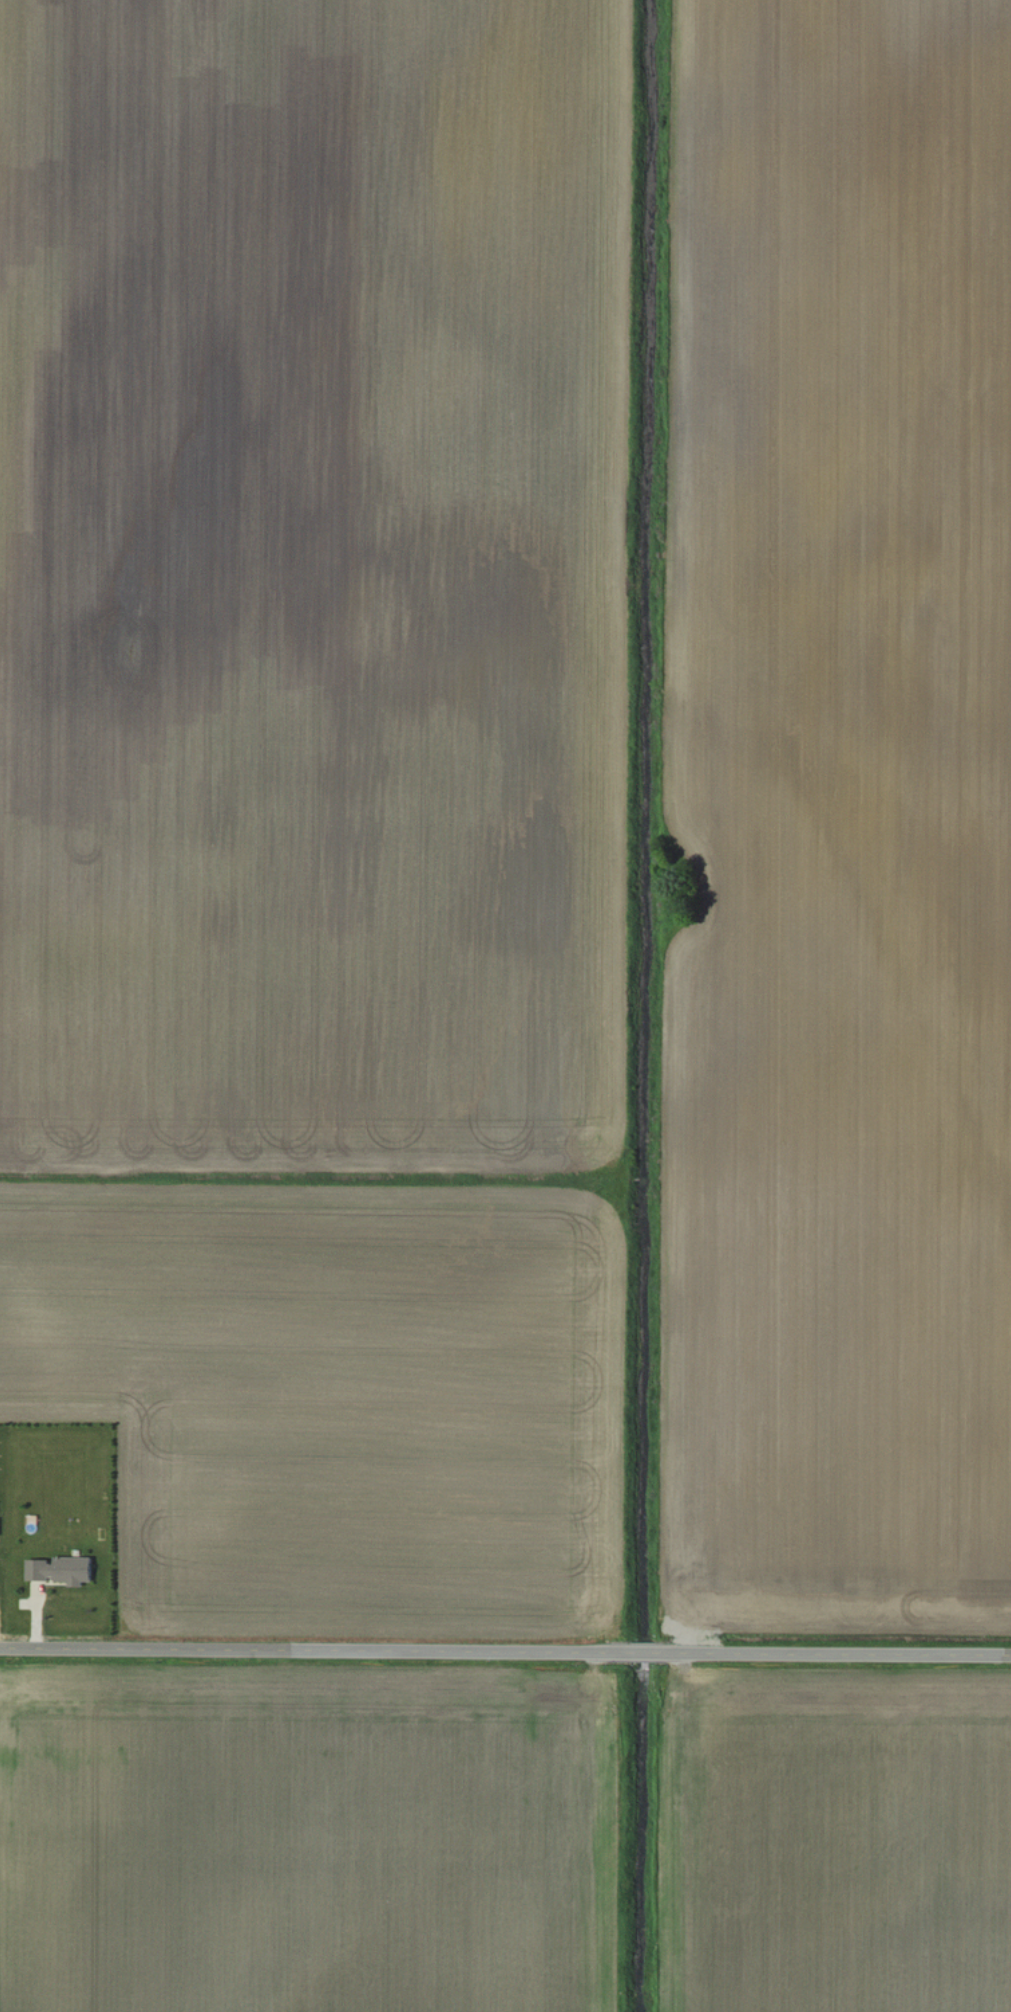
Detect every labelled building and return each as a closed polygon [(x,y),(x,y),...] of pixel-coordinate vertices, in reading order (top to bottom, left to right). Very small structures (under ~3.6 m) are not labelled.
[(95,1560),(57,1560),(57,1564),(29,1564),(29,1583),(71,1584),(71,1590),(86,1590),(86,1585),(95,1585),(95,1560)]
